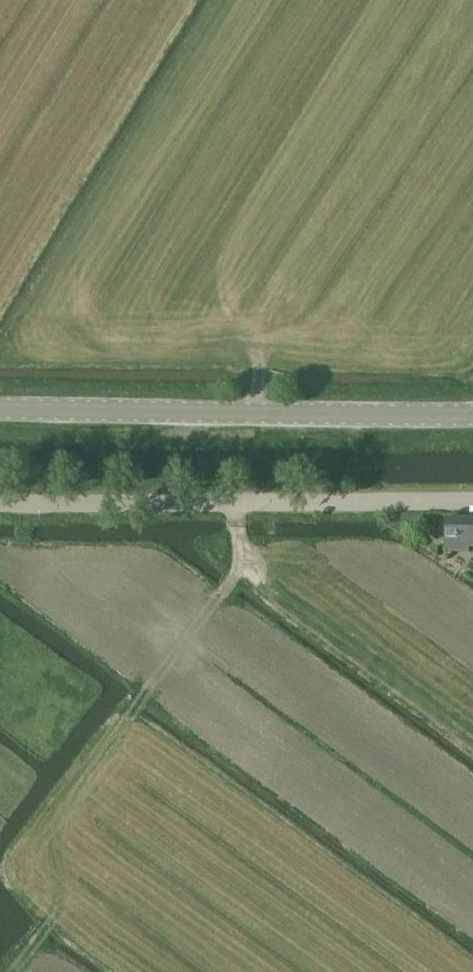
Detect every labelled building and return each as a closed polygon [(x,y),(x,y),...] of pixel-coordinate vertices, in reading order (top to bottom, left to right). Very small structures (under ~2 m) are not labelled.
[(445,552),(469,552),(469,540),(472,541),(472,520),(446,519),(445,552)]
